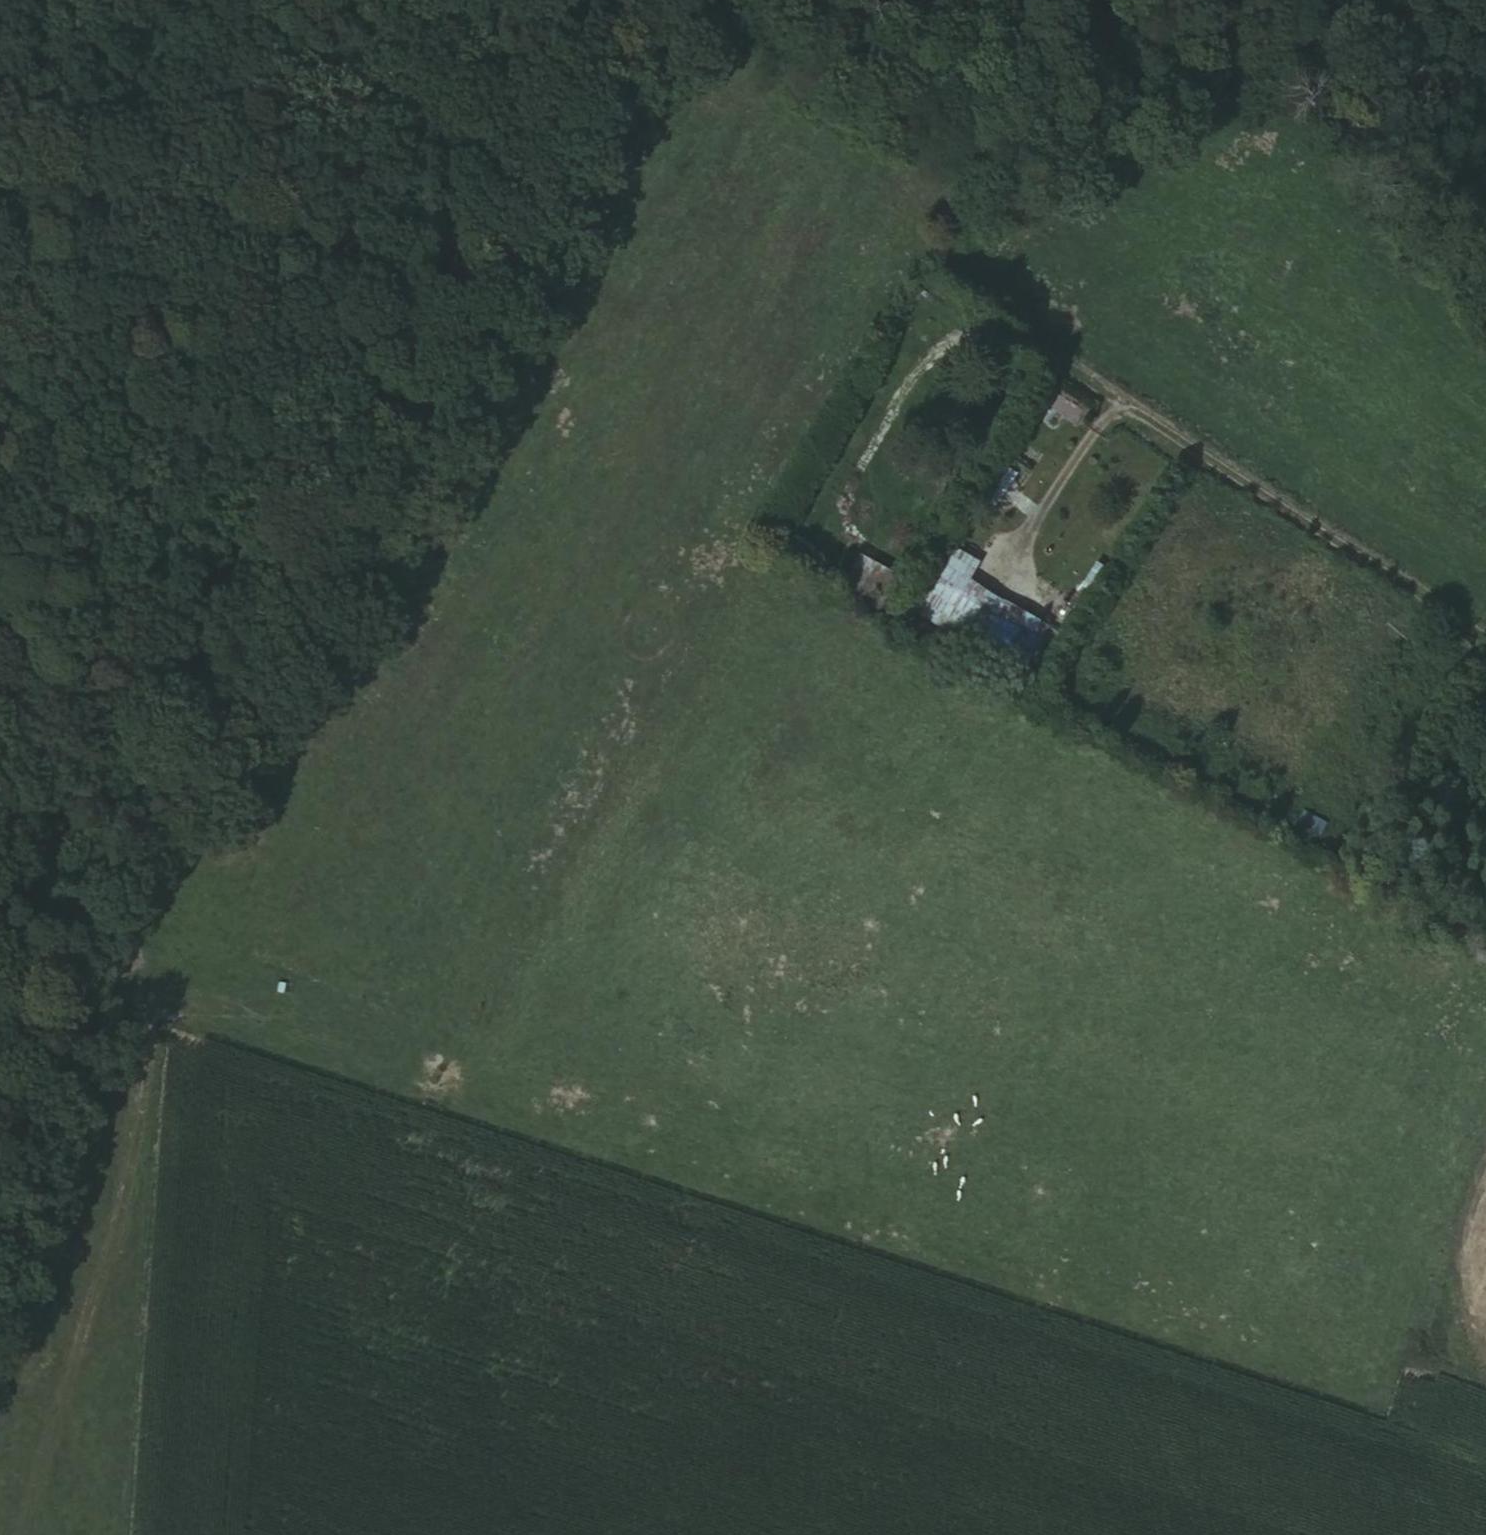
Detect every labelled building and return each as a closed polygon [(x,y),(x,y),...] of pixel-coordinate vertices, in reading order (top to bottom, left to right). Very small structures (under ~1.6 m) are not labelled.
[(1047,405),(1078,422),(1084,410),(1054,393),(1047,405)] [(945,555),(931,578),(958,596),(972,572),(945,555)] [(891,581),(854,559),(835,591),(872,614),(891,581)] [(958,596),(931,578),(908,617),(956,645),(976,607),(958,596)] [(1038,638),(995,612),(968,652),(1014,678),(1038,638)]
